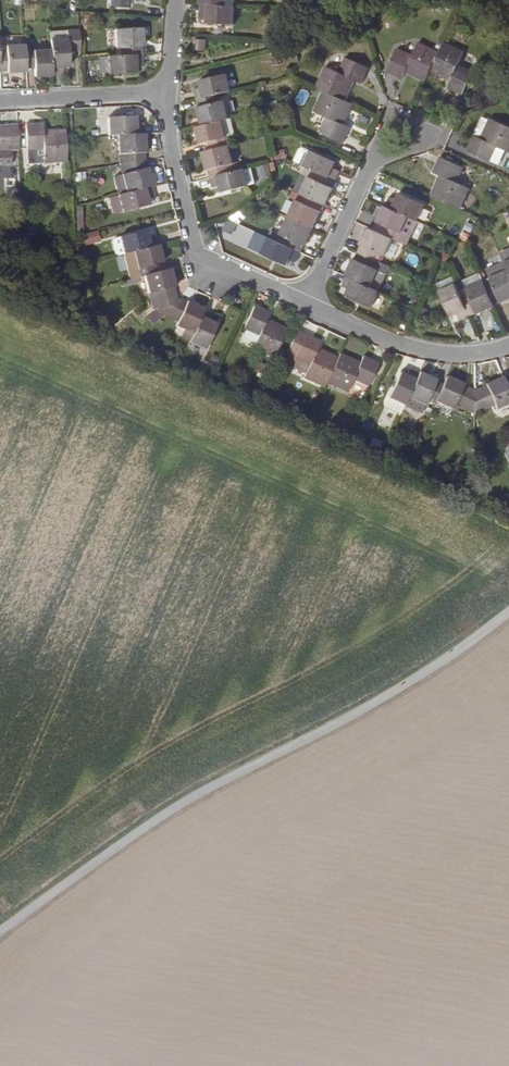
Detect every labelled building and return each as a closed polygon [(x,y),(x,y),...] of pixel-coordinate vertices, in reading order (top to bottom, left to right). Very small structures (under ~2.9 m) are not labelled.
[(232,6),(200,4),(199,16),(207,17),(206,23),(232,25),(234,6),(232,6)] [(143,28),(116,28),(116,30),(116,46),(116,47),(121,47),(122,55),(143,54),(142,46),(144,46),(143,28)] [(81,50),(80,30),(50,31),(51,49),(53,73),(64,73),(63,67),(70,66),(69,51),(81,50)] [(206,40),(195,39),(194,50),(206,50),(206,40)] [(439,52),(418,42),(413,55),(397,48),(387,72),(402,79),(405,72),(426,81),(430,71),(439,52)] [(464,52),(444,42),(439,52),(430,71),(451,80),(447,88),(463,95),(474,71),(459,64),(464,52)] [(6,49),(0,50),(0,71),(7,70),(7,72),(27,71),(26,68),(26,62),(25,44),(6,45),(6,49)] [(26,62),(34,62),(35,68),(35,76),(53,76),(53,73),(51,49),(35,50),(34,44),(25,44),(26,62)] [(295,53),(284,57),(287,65),(298,61),(295,53)] [(122,55),(108,56),(109,73),(137,72),(137,65),(143,65),(143,54),(122,55)] [(369,68),(345,57),(338,72),(325,66),(315,87),(323,90),(345,101),(355,80),(361,83),(369,68)] [(226,74),(199,81),(201,87),(194,89),(197,99),(218,94),(231,91),(226,74)] [(345,101),(323,90),(313,111),(326,117),(320,132),(343,143),(350,127),(344,124),(353,104),(345,101)] [(220,102),(218,94),(197,99),(199,107),(197,107),(202,126),(229,119),(224,100),(220,102)] [(136,117),(108,118),(109,136),(118,136),(144,134),(143,123),(137,124),(136,117)] [(202,126),(196,127),(200,144),(208,142),(214,140),(216,149),(230,145),(231,145),(228,136),(235,134),(231,118),(229,119),(202,126)] [(481,138),(474,135),(467,151),(490,161),(497,146),(508,152),(508,127),(490,118),(481,138)] [(65,130),(43,131),(43,123),(26,124),(28,164),(67,162),(65,130)] [(11,165),(10,150),(19,149),(18,124),(0,126),(0,166),(11,165)] [(144,134),(118,136),(119,165),(146,161),(144,153),(146,153),(145,134),(144,134)] [(216,149),(214,140),(208,142),(210,150),(216,149)] [(210,150),(202,152),(207,170),(208,170),(210,177),(242,169),(241,161),(233,163),(230,145),(216,149),(210,150)] [(300,149),(294,162),(303,166),(306,168),(335,181),(340,171),(334,168),(337,161),(311,150),(310,151),(303,147),(300,149)] [(457,182),(464,167),(440,157),(433,172),(440,175),(431,196),(460,209),(470,188),(457,182)] [(119,165),(122,175),(114,177),(119,195),(152,187),(153,186),(148,168),(147,168),(146,161),(119,165)] [(242,169),(210,177),(213,187),(219,186),(221,193),(255,184),(251,167),(242,169)] [(335,181),(306,168),(303,175),(301,174),(293,190),(322,204),(326,205),(333,188),(332,188),(335,181)] [(119,195),(110,198),(114,214),(150,205),(148,199),(154,197),(152,187),(119,195)] [(288,217),(313,229),(321,212),(319,211),(322,204),(293,190),(291,195),(299,199),(297,201),(296,200),(288,217)] [(425,205),(399,193),(396,200),(390,197),(386,207),(408,217),(417,221),(425,205)] [(400,242),(404,234),(401,233),(408,217),(386,207),(384,206),(373,230),(392,238),(400,242)] [(284,237),(281,243),(301,252),(304,245),(305,246),(313,229),(288,217),(280,234),(284,237)] [(228,221),(224,230),(232,234),(236,224),(228,221)] [(358,252),(377,261),(380,254),(384,256),(392,238),(373,230),(367,227),(360,244),(361,245),(358,252)] [(147,230),(119,237),(124,255),(158,246),(155,235),(149,237),(147,230)] [(85,245),(100,242),(97,231),(82,235),(85,245)] [(280,234),(274,232),(271,239),(281,243),(284,237),(280,234)] [(410,237),(404,234),(400,242),(406,245),(410,237)] [(271,239),(269,238),(261,254),(287,265),(290,259),(296,262),(301,252),(281,243),(271,239)] [(386,255),(392,258),(397,246),(391,243),(386,255)] [(151,274),(149,266),(156,264),(164,262),(159,245),(158,246),(124,255),(130,279),(144,276),(151,274)] [(508,274),(508,250),(500,254),(504,262),(508,274)] [(377,261),(358,252),(355,259),(353,258),(345,276),(346,276),(370,287),(378,270),(374,268),(377,261)] [(409,254),(406,263),(415,265),(417,257),(409,254)] [(504,262),(487,270),(490,278),(483,281),(494,305),(501,302),(501,303),(508,300),(508,274),(504,262)] [(156,264),(149,266),(151,274),(157,272),(156,264)] [(159,313),(177,298),(174,288),(176,287),(171,268),(157,272),(151,274),(144,276),(149,294),(154,292),(158,309),(159,313)] [(483,281),(479,273),(463,279),(466,289),(468,293),(461,296),(469,316),(477,313),(477,314),(494,306),(494,305),(483,281)] [(370,287),(346,276),(342,286),(349,289),(346,295),(371,307),(378,291),(370,287)] [(459,292),(455,284),(439,291),(450,317),(457,314),(460,320),(469,316),(461,296),(459,292)] [(187,303),(177,298),(159,313),(163,315),(178,322),(176,327),(193,335),(204,310),(205,309),(188,302),(187,303)] [(287,329),(267,320),(270,313),(254,306),(244,329),(246,330),(243,338),(255,343),(252,349),(273,359),(287,329)] [(158,309),(147,318),(150,321),(159,313),(158,309)] [(214,315),(204,310),(193,335),(190,342),(206,350),(218,324),(211,322),(214,315)] [(159,313),(150,321),(153,324),(163,315),(159,313)] [(321,342),(296,331),(281,364),(305,374),(303,378),(325,388),(327,383),(338,358),(318,349),(321,342)] [(360,363),(340,354),(338,358),(327,383),(347,393),(353,379),(368,386),(379,363),(363,356),(360,363)] [(247,366),(264,374),(268,366),(250,358),(247,366)] [(419,373),(409,369),(406,375),(400,372),(388,398),(404,405),(419,373)] [(437,380),(419,372),(419,373),(404,405),(422,413),(427,401),(434,404),(435,401),(443,384),(436,381),(437,380)] [(464,384),(447,376),(443,384),(435,401),(453,409),(455,405),(474,413),(474,391),(463,386),(464,384)] [(502,377),(485,384),(486,386),(474,391),(474,413),(475,414),(494,405),(496,410),(508,404),(508,391),(503,378),(502,377)] [(409,415),(404,428),(413,432),(418,419),(409,415)] [(373,438),(369,448),(379,452),(384,442),(373,438)]
